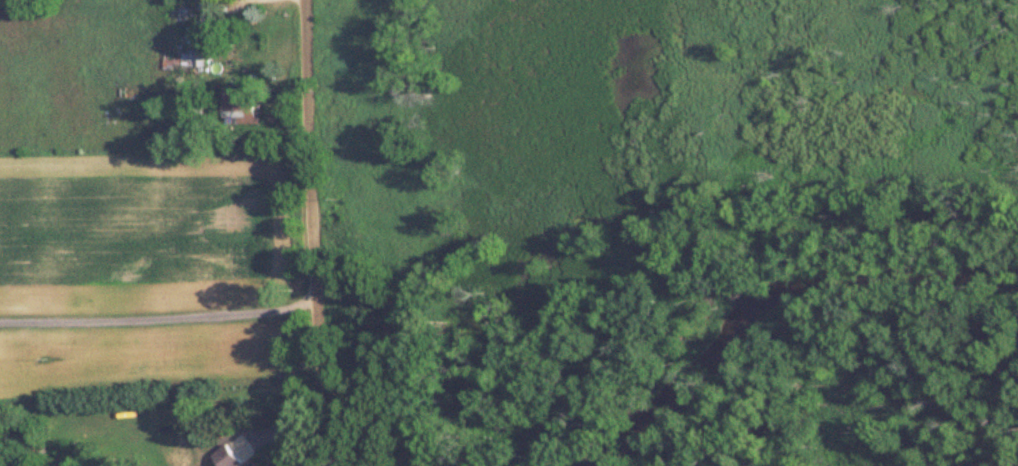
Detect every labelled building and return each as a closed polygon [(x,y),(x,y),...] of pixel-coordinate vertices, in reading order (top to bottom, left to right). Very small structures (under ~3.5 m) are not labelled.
[(185,49),(186,0),(158,0),(158,14),(164,15),(163,67),(203,68),(203,50),(185,49)] [(258,123),(259,88),(223,87),(222,122),(258,123)] [(241,463),(226,443),(207,458),(213,465),(237,465),(241,463)]
